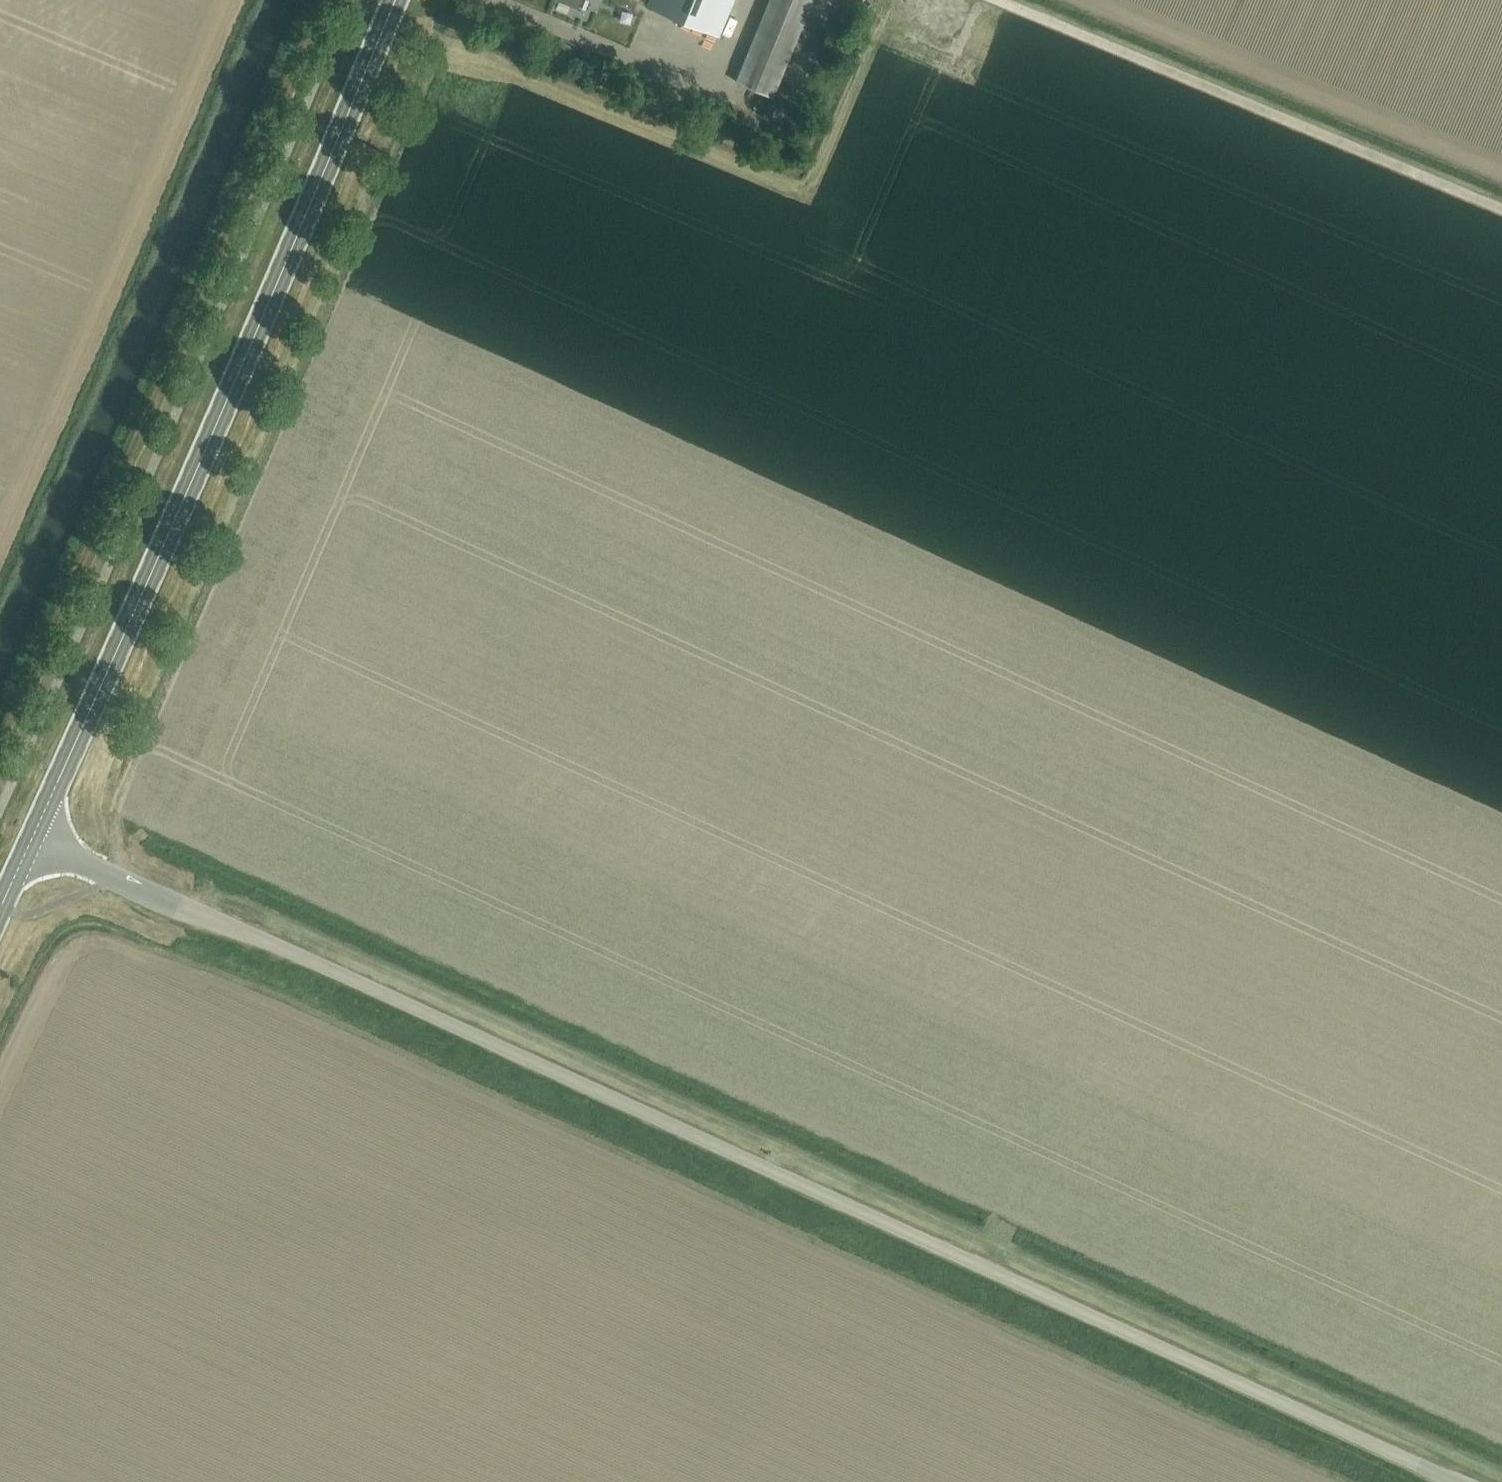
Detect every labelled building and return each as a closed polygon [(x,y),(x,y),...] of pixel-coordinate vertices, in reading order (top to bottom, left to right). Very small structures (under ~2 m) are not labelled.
[(732,0),(649,0),(647,4),(718,34),(732,0)] [(813,0),(769,0),(735,81),(773,97),(813,0)]
